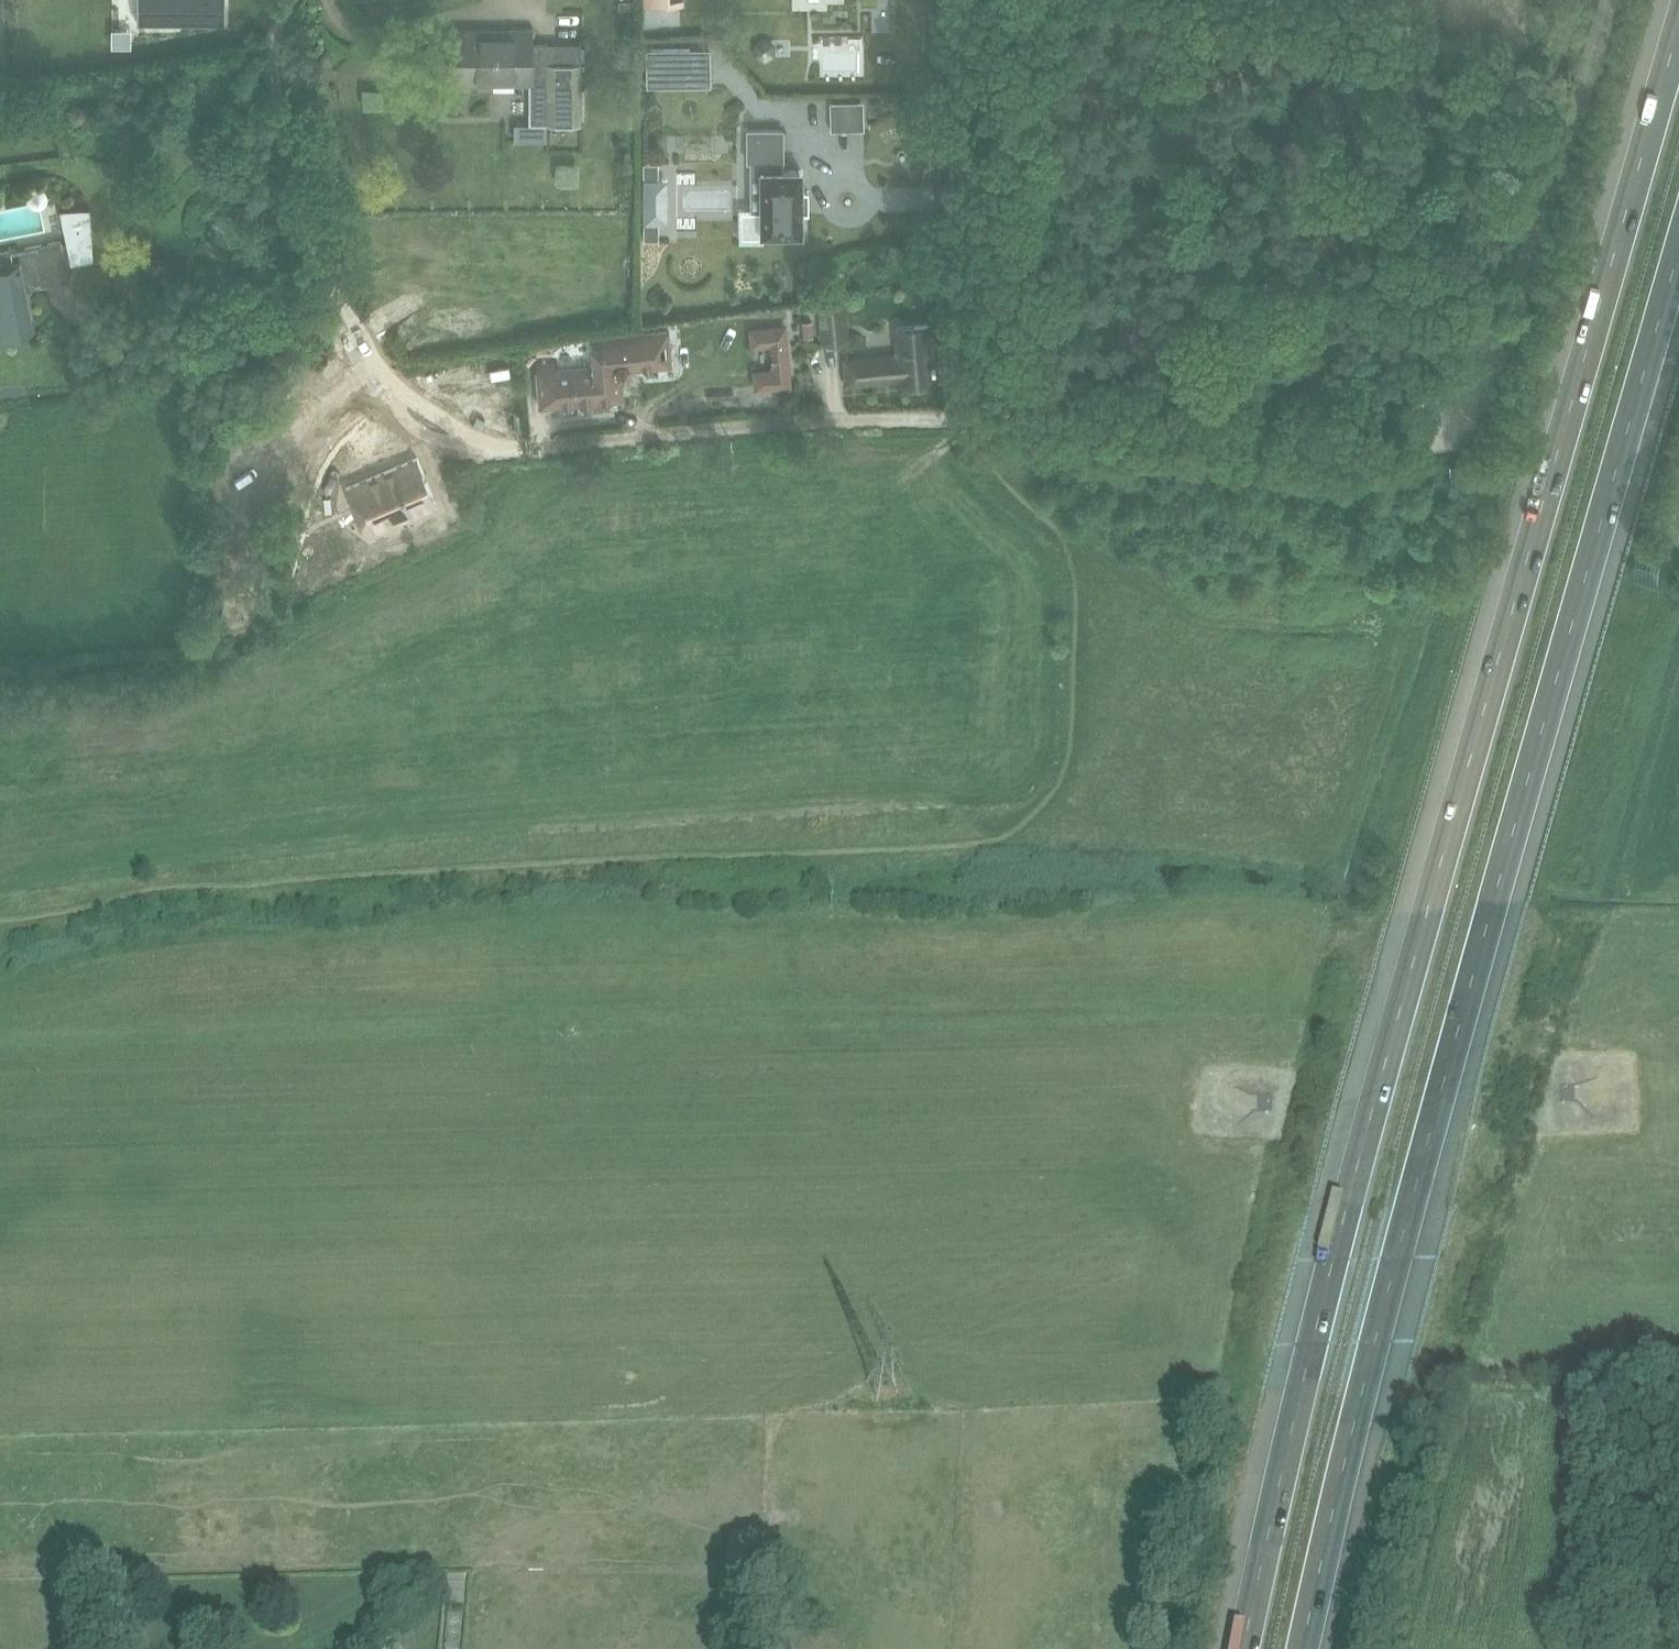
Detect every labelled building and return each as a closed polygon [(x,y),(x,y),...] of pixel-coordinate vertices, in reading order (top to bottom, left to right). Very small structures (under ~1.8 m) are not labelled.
[(137,22),(225,22),(225,0),(137,0),(137,22)] [(455,30),(454,83),(478,83),(478,77),(530,76),(531,124),(581,124),(581,43),(580,43),(580,63),(548,63),(548,43),(531,43),(531,30),(512,30),(512,37),(456,37),(456,30),(455,30)] [(712,50),(648,51),(648,88),(713,87),(712,50)] [(816,120),(851,121),(852,94),(817,92),(816,120)] [(799,233),(802,233),(802,231),(801,231),(801,209),(802,209),(802,206),(801,206),(801,197),(802,197),(802,195),(801,195),(801,171),(801,170),(799,170),(799,171),(782,171),(782,161),(783,161),(783,131),(748,131),(748,162),(763,162),(763,171),(761,171),(761,173),(761,195),(761,198),(762,198),(762,207),(761,206),(761,209),(762,229),(761,229),(761,231),(764,231),(779,230),(779,235),(799,235),(799,233)] [(659,165),(645,165),(646,240),(660,240),(660,224),(663,224),(662,181),(659,180),(659,165)] [(62,244),(62,241),(26,248),(29,262),(13,265),(11,251),(0,253),(0,337),(16,333),(14,323),(31,319),(22,278),(35,275),(37,287),(70,280),(66,262),(71,261),(71,264),(94,259),(90,208),(60,210),(67,243),(62,244)] [(821,307),(823,341),(845,339),(843,305),(821,307)] [(847,361),(849,381),(909,376),(910,382),(934,380),(933,369),(936,369),(935,364),(933,365),(929,325),(897,328),(900,357),(847,361)] [(785,326),(750,329),(752,345),(770,343),(773,369),(754,371),(756,387),(790,384),(785,326)] [(671,365),(668,331),(592,338),(594,365),(556,369),(555,361),(537,362),(538,377),(540,398),(557,397),(558,402),(557,402),(557,404),(600,400),(600,398),(598,398),(598,392),(623,390),(621,373),(626,373),(630,369),(671,365)] [(468,395),(447,400),(425,405),(431,431),(513,412),(508,390),(469,399),(468,395)] [(347,489),(365,534),(436,504),(417,459),(377,477),(347,489)] [(1561,1084),(1561,1091),(1562,1100),(1574,1099),(1574,1083),(1561,1084)]
